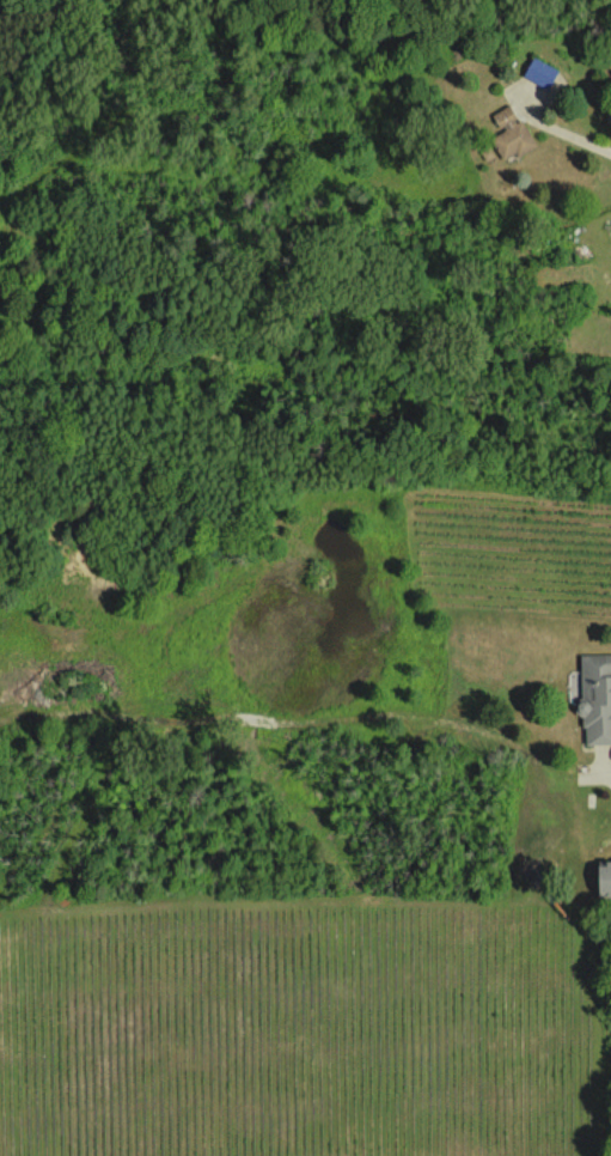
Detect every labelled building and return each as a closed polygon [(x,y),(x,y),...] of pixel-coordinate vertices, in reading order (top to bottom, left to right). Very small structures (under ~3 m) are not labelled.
[(548,88),(558,68),(534,56),(524,75),(548,88)] [(501,161),(534,146),(522,119),(517,121),(510,105),(492,113),(500,132),(490,136),(501,161)] [(580,699),(573,700),(574,714),(583,714),(584,744),(610,744),(610,653),(579,654),(580,699)] [(610,895),(610,860),(593,861),(594,896),(610,895)]
